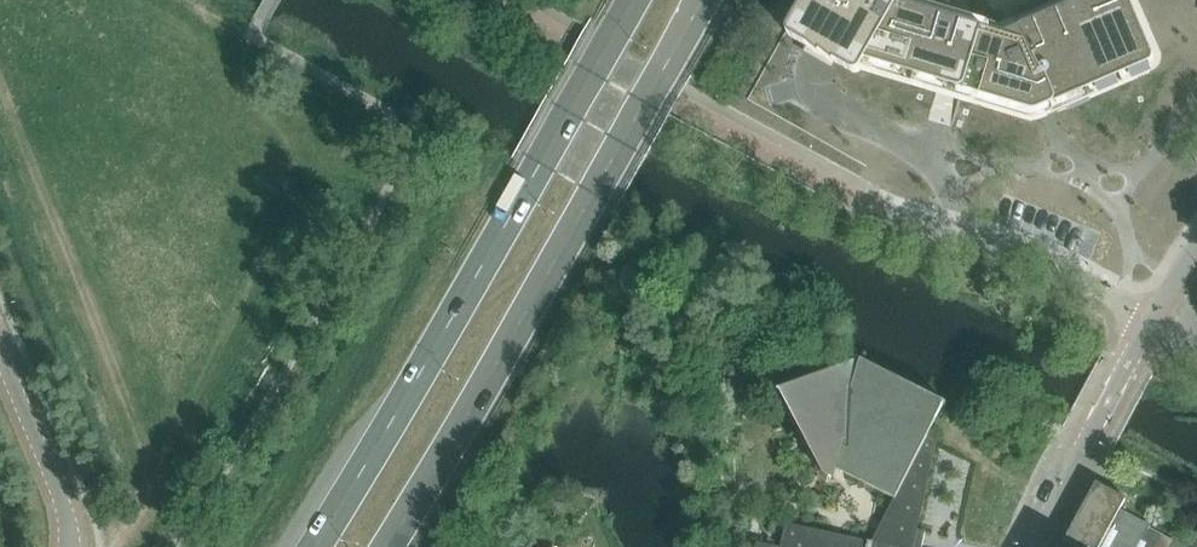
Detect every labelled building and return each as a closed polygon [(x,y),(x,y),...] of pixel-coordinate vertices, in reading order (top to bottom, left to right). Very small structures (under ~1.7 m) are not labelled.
[(785,29),(785,30),(785,31),(785,32),(785,33),(786,33),(786,34),(786,35),(787,35),(787,36),(788,36),(804,45),(800,51),(830,68),(833,62),(849,71),(850,71),(851,71),(852,72),(853,72),(853,71),(854,71),(855,71),(856,71),(856,70),(857,70),(858,70),(858,69),(859,68),(864,60),(909,73),(955,87),(955,88),(956,88),(957,88),(977,94),(978,94),(1028,109),(1029,109),(1029,110),(1030,110),(1031,110),(1032,110),(1033,110),(1033,109),(1034,109),(1035,109),(1036,109),(1049,103),(1098,82),(1146,61),(1147,61),(1148,61),(1148,60),(1149,60),(1149,59),(1150,59),(1150,58),(1150,57),(1151,57),(1151,56),(1151,55),(1151,54),(1151,53),(1151,52),(1151,51),(1150,51),(1128,0),(800,0),(786,26),(785,26),(785,27),(785,28),(785,29)] [(860,359),(779,392),(784,401),(785,401),(823,473),(834,479),(836,469),(893,498),(872,542),(786,524),(781,546),(921,546),(925,531),(917,530),(937,440),(926,435),(941,406),(944,408),(946,403),(860,359)] [(1161,533),(1119,511),(1126,498),(1096,482),(1063,542),(1072,546),(1154,546),(1161,533)] [(1161,533),(1154,546),(1170,546),(1174,540),(1161,533)]
